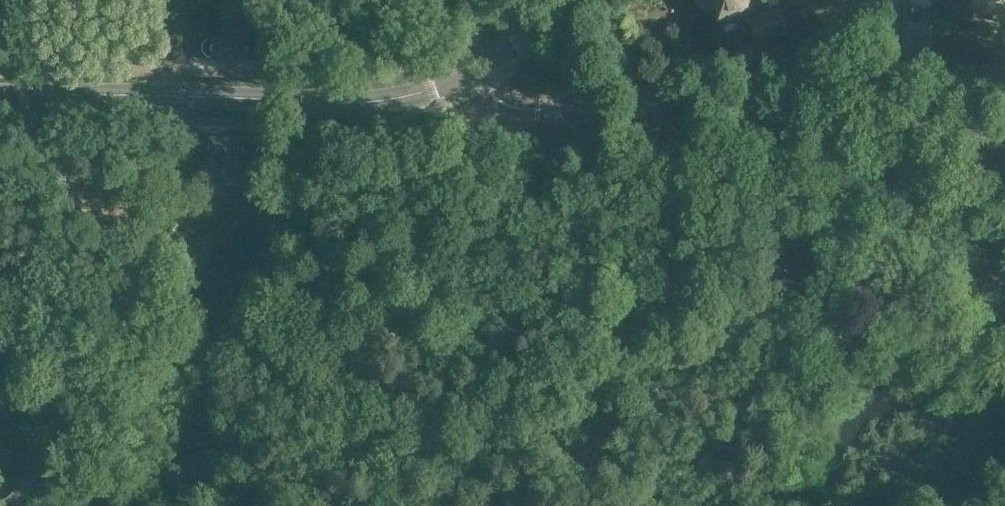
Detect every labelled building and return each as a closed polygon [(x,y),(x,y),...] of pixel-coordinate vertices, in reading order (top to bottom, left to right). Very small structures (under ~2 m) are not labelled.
[(699,8),(706,12),(713,10),(718,22),(745,12),(756,42),(787,30),(780,9),(758,17),(751,0),(696,0),(699,8)] [(972,9),(1002,10),(1002,20),(1004,20),(1004,0),(972,0),(972,9)] [(212,57),(249,58),(249,37),(249,20),(250,6),(232,6),(231,23),(234,23),(233,36),(214,35),(213,37),(209,36),(204,42),(203,49),(208,55),(212,55),(212,57)] [(246,136),(210,135),(210,138),(205,137),(200,142),(200,149),(205,154),(209,155),(209,157),(223,157),(222,184),(242,184),(243,161),(239,161),(240,157),(245,157),(246,136)]
